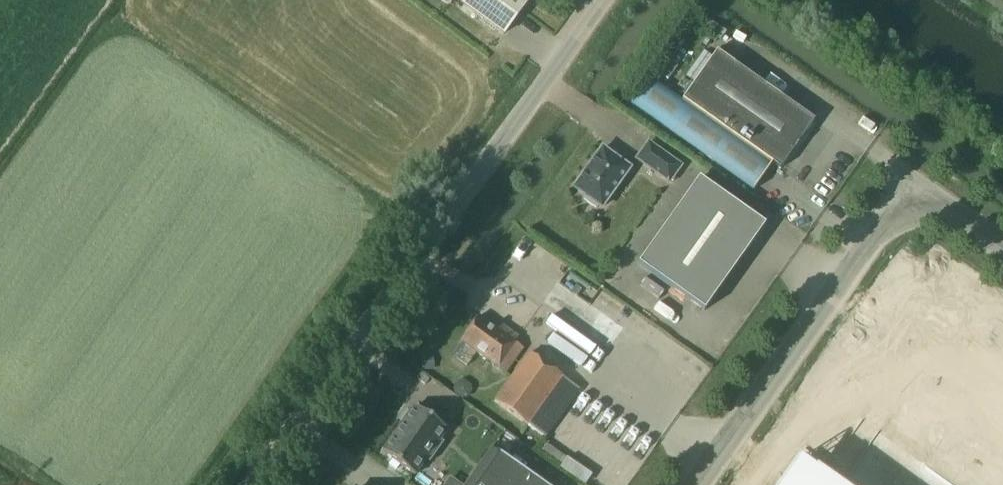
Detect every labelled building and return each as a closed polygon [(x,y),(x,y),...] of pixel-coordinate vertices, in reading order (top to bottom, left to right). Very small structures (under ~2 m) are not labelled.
[(504,34),(528,1),(526,0),(467,0),(463,4),(504,34)] [(718,52),(735,64),(740,57),(723,45),(718,52)] [(682,100),(649,77),(631,103),(753,190),(772,163),(780,169),(815,120),(717,51),(682,100)] [(649,142),(637,158),(670,182),(682,165),(649,142)] [(602,207),(630,168),(603,148),(574,187),(586,195),(584,198),(597,207),(599,205),(602,207)] [(638,263),(705,311),(766,225),(699,178),(638,263)] [(560,285),(547,299),(561,310),(573,296),(560,285)] [(462,340),(506,372),(523,348),(515,341),(518,337),(514,333),(510,338),(479,316),(462,340)] [(495,401),(529,425),(546,437),(580,389),(564,377),(564,376),(530,352),(495,401)] [(422,370),(431,370),(431,356),(422,356),(422,370)] [(426,384),(430,379),(421,372),(417,378),(426,384)] [(383,452),(415,475),(426,459),(430,462),(431,461),(430,460),(443,442),(444,443),(444,442),(440,439),(448,429),(415,406),(411,411),(413,413),(408,419),(406,418),(383,452)] [(466,484),(543,484),(492,449),(466,484)] [(777,484),(806,484),(787,471),(777,484)]
